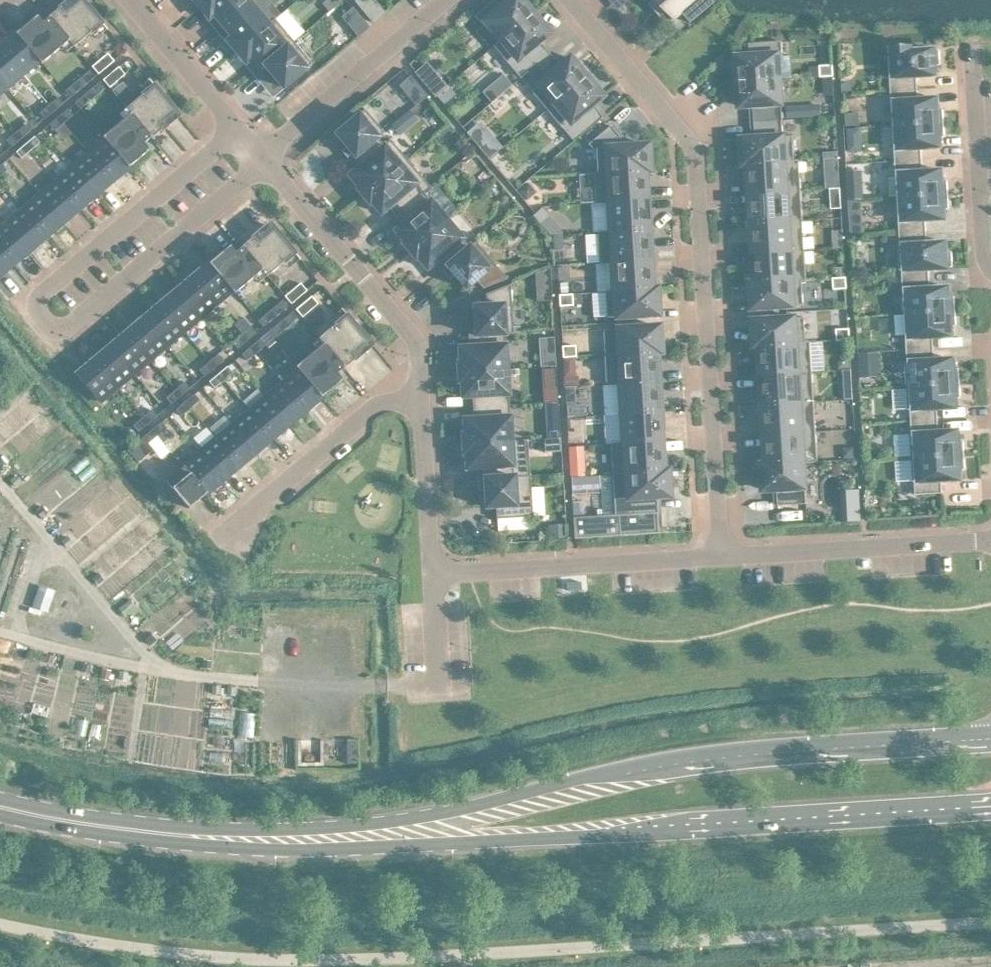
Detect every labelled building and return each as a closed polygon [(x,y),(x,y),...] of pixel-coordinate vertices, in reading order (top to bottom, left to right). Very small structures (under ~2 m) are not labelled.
[(51,8),(71,32),(76,37),(75,37),(76,38),(103,15),(108,20),(108,21),(109,20),(92,0),(67,0),(65,2),(64,0),(60,0),(51,8)] [(225,17),(245,0),(202,0),(210,10),(215,6),(225,17)] [(238,43),(270,16),(270,15),(257,0),(245,0),(225,17),(234,28),(229,32),(238,43)] [(370,19),(355,0),(345,9),(360,27),(370,19)] [(376,14),(386,5),(382,0),(364,0),(376,14)] [(502,31),(503,32),(535,5),(530,0),(485,0),(476,7),(485,17),(488,15),(502,31)] [(661,9),(670,2),(675,8),(672,10),(673,11),(682,4),(691,14),(708,0),(654,0),(661,9)] [(522,70),(529,64),(551,45),(541,33),(551,24),(535,5),(503,32),(502,31),(495,37),(522,70)] [(18,24),(41,51),(40,52),(43,55),(71,32),(51,8),(44,13),(39,7),(18,24)] [(262,62),(267,58),(266,57),(295,33),(276,10),(270,15),(270,16),(238,43),(247,54),(252,50),(262,62)] [(2,38),(25,65),(40,52),(41,51),(18,24),(2,38)] [(266,57),(267,58),(285,79),(314,55),(295,33),(266,57)] [(739,48),(740,73),(782,70),(781,48),(785,48),(784,33),(751,35),(752,47),(739,48)] [(8,79),(25,65),(2,38),(0,39),(0,70),(8,79)] [(892,69),(893,81),(920,80),(919,67),(938,66),(938,57),(942,57),(941,41),(913,43),(913,38),(894,39),(896,68),(892,69)] [(109,45),(102,51),(108,59),(116,52),(109,45)] [(532,82),(548,101),(588,68),(572,49),(562,58),(551,45),(529,64),(540,76),(532,82)] [(108,59),(102,51),(94,58),(100,65),(108,59)] [(418,64),(437,87),(448,78),(429,55),(418,64)] [(822,58),(823,68),(835,68),(835,57),(822,58)] [(120,58),(113,64),(119,72),(127,66),(120,58)] [(92,62),(83,69),(89,75),(97,68),(92,62)] [(119,72),(113,64),(105,71),(111,79),(119,72)] [(588,68),(548,101),(575,133),(604,108),(594,96),(604,87),(588,68)] [(83,69),(75,76),(81,82),(89,75),(83,69)] [(428,87),(412,69),(402,77),(418,96),(428,87)] [(8,79),(0,70),(0,86),(8,79)] [(128,100),(132,105),(133,105),(153,129),(152,129),(153,130),(164,120),(161,117),(175,105),(177,103),(181,107),(181,106),(151,70),(150,71),(151,71),(155,77),(128,100)] [(755,97),(756,113),(785,112),(782,70),(740,73),(742,98),(755,97)] [(101,74),(93,80),(98,87),(106,80),(101,74)] [(75,75),(67,82),(72,89),(80,82),(75,75)] [(93,80),(85,87),(90,93),(98,87),(93,80)] [(898,94),(899,117),(946,114),(945,100),(940,100),(940,91),(921,92),(920,80),(893,81),(894,94),(898,94)] [(90,93),(85,87),(77,94),(82,100),(90,93)] [(60,89),(51,96),(56,102),(65,95),(60,89)] [(56,102),(51,96),(41,104),(47,110),(56,102)] [(823,96),(789,98),(790,110),(823,108),(823,96)] [(70,100),(60,108),(66,114),(75,106),(70,100)] [(338,125),(355,147),(356,147),(379,128),(379,129),(386,124),(367,101),(359,107),(338,125)] [(862,104),(847,105),(848,118),(862,118),(862,104)] [(107,131),(108,131),(131,158),(151,141),(145,135),(153,129),(133,105),(132,105),(104,129),(107,131)] [(66,114),(60,108),(51,116),(56,122),(66,114)] [(746,156),(750,156),(750,155),(797,152),(795,128),(786,128),(785,112),(756,113),(757,130),(744,131),(744,137),(744,138),(745,149),(745,150),(746,156)] [(398,113),(393,117),(401,127),(407,122),(398,113)] [(896,140),(897,153),(924,151),(923,139),(943,138),(942,129),(947,129),(946,114),(899,117),(900,140),(896,140)] [(27,116),(18,124),(23,130),(32,122),(27,116)] [(598,140),(600,163),(600,165),(647,162),(647,163),(651,162),(651,156),(651,155),(650,144),(651,144),(650,143),(650,136),(629,137),(612,117),(590,136),(594,140),(598,140)] [(23,130),(18,124),(8,132),(14,138),(23,130)] [(37,128),(27,136),(32,142),(42,134),(37,128)] [(365,177),(370,183),(408,151),(392,131),(386,136),(379,129),(379,128),(356,147),(355,147),(350,151),(358,160),(350,167),(361,180),(365,177)] [(91,145),(114,172),(131,158),(108,131),(107,131),(91,145)] [(32,142),(27,136),(18,143),(23,150),(32,142)] [(75,158),(98,186),(114,172),(91,145),(75,158)] [(390,199),(397,207),(425,183),(426,184),(432,179),(408,151),(370,183),(375,188),(371,192),(382,205),(390,199)] [(750,156),(752,185),(803,182),(801,151),(797,152),(750,155),(750,156)] [(902,166),(903,189),(950,186),(949,171),(945,172),(944,162),(925,164),(924,151),(897,153),(898,166),(902,166)] [(0,159),(0,169),(9,162),(3,156),(0,159)] [(58,172),(81,200),(98,186),(75,158),(58,172)] [(597,196),(607,195),(607,194),(648,192),(647,163),(647,162),(600,165),(600,163),(595,164),(597,196)] [(841,170),(828,171),(828,180),(832,180),(842,179),(841,170)] [(42,186),(65,214),(81,200),(58,172),(42,186)] [(529,176),(521,182),(528,191),(533,186),(534,181),(529,176)] [(842,179),(832,180),(833,200),(843,200),(842,179)] [(863,181),(850,182),(851,191),(866,190),(865,183),(863,181)] [(752,185),(754,215),(805,212),(803,182),(752,185)] [(411,232),(416,238),(448,211),(426,184),(425,183),(397,207),(404,215),(396,222),(408,235),(411,232)] [(25,200),(48,227),(65,214),(42,186),(25,200)] [(901,212),(902,225),(929,223),(928,211),(947,210),(946,201),(951,200),(950,186),(903,189),(905,212),(901,212)] [(607,195),(608,223),(608,224),(650,222),(648,192),(607,194),(607,195)] [(8,214),(31,241),(48,227),(25,200),(8,214)] [(864,203),(851,204),(853,228),(866,227),(864,203)] [(551,208),(541,216),(551,228),(564,226),(564,224),(551,208)] [(444,263),(449,259),(448,258),(471,239),(471,238),(448,211),(416,238),(421,244),(417,247),(429,260),(436,254),(444,263)] [(754,215),(756,245),(807,242),(805,212),(754,215)] [(15,255),(31,241),(8,214),(0,221),(0,238),(15,255)] [(243,238),(244,238),(264,262),(268,267),(269,268),(286,253),(296,245),(301,250),(300,251),(301,251),(302,250),(271,214),(271,215),(274,218),(258,232),(255,228),(243,238)] [(601,255),(610,255),(610,254),(652,252),(650,222),(608,224),(608,223),(599,224),(601,255)] [(845,222),(834,223),(835,240),(846,240),(845,222)] [(929,223),(902,225),(902,237),(900,237),(902,262),(955,259),(954,243),(949,244),(948,234),(929,236),(929,223)] [(564,228),(555,228),(556,240),(565,240),(564,228)] [(448,258),(449,259),(467,280),(477,271),(485,280),(509,270),(477,233),(471,238),(471,239),(448,258)] [(232,237),(211,254),(234,282),(233,282),(236,285),(264,262),(244,238),(237,244),(232,237)] [(15,255),(0,238),(0,268),(15,255)] [(756,245),(757,274),(757,275),(804,272),(804,273),(809,273),(807,242),(756,245)] [(610,255),(612,283),(612,284),(654,281),(654,280),(652,252),(610,254),(610,255)] [(211,254),(195,268),(218,295),(233,282),(234,282),(211,254)] [(847,259),(838,260),(839,270),(848,269),(847,259)] [(195,268),(178,282),(201,309),(218,295),(195,268)] [(909,282),(911,306),(957,303),(957,288),(952,289),(951,279),(932,281),(931,268),(904,269),(905,283),(909,282)] [(835,270),(836,281),(849,280),(848,269),(839,270),(835,270)] [(757,275),(757,274),(753,274),(753,280),(753,282),(754,292),(754,294),(755,300),(806,297),(804,273),(804,272),(757,275)] [(302,274),(294,281),(301,289),(308,282),(302,274)] [(475,298),(476,326),(477,327),(506,325),(506,326),(515,326),(512,276),(487,286),(488,297),(475,298)] [(612,284),(612,283),(607,283),(609,309),(660,306),(660,300),(660,298),(659,298),(659,288),(659,286),(658,280),(654,280),(654,281),(612,284)] [(301,289),(294,281),(286,288),(293,295),(301,289)] [(178,282),(162,296),(185,323),(201,309),(178,282)] [(561,287),(561,297),(574,297),(573,286),(561,287)] [(313,288),(305,294),(312,302),(319,295),(313,288)] [(284,292),(276,299),(281,305),(289,298),(284,292)] [(312,302),(305,294),(297,301),(304,309),(312,302)] [(162,296),(145,310),(168,337),(185,323),(162,296)] [(276,299),(268,306),(273,312),(281,305),(276,299)] [(321,330),(325,335),(345,359),(346,360),(357,350),(354,346),(370,333),(373,337),(374,336),(343,300),(342,301),(343,301),(348,307),(320,330),(321,330)] [(908,329),(909,342),(936,340),(935,328),(954,327),(954,318),(958,317),(957,303),(911,306),(912,329),(908,329)] [(294,304),(286,310),(291,316),(299,310),(294,304)] [(273,312),(268,306),(260,312),(265,318),(273,312)] [(245,309),(236,317),(243,326),(253,319),(245,309)] [(757,338),(761,338),(761,337),(808,334),(808,333),(807,309),(755,312),(757,338)] [(145,310),(129,324),(151,351),(168,337),(145,310)] [(286,310),(278,317),(283,323),(291,316),(286,310)] [(283,323),(278,317),(270,324),(275,330),(283,323)] [(619,320),(620,344),(620,345),(657,343),(657,344),(662,344),(662,338),(662,336),(661,326),(661,324),(660,318),(619,320)] [(253,319),(243,326),(249,332),(258,325),(253,319)] [(839,321),(839,332),(852,331),(851,321),(839,321)] [(129,324),(112,338),(135,365),(151,351),(129,324)] [(466,356),(467,364),(508,361),(506,326),(506,325),(477,327),(476,326),(470,326),(470,338),(460,339),(462,356),(466,356)] [(249,332),(243,326),(234,334),(239,340),(249,332)] [(262,330),(253,338),(258,344),(268,336),(262,330)] [(761,338),(763,367),(815,364),(813,333),(808,333),(808,334),(761,337),(761,338)] [(297,359),(300,362),(301,361),(324,388),(344,371),(339,365),(345,359),(325,335),(297,359)] [(112,338),(95,351),(118,379),(135,365),(112,338)] [(258,344),(253,338),(244,346),(249,352),(258,344)] [(564,338),(565,349),(577,348),(577,338),(564,338)] [(907,354),(909,378),(962,375),(961,360),(956,361),(956,351),(936,352),(936,340),(909,342),(909,354),(907,354)] [(608,377),(618,376),(659,373),(657,344),(657,343),(620,345),(620,344),(606,345),(608,377)] [(881,345),(860,346),(862,368),(882,367),(881,345)] [(220,346),(210,354),(215,360),(225,352),(220,346)] [(557,347),(541,348),(542,359),(557,358),(557,347)] [(844,349),(841,353),(841,360),(852,360),(852,349),(844,349)] [(118,379),(95,351),(78,366),(101,393),(118,379)] [(215,360),(210,354),(201,362),(206,368),(215,360)] [(229,358),(220,366),(225,372),(234,364),(229,358)] [(301,361),(300,362),(284,375),(307,402),(324,388),(301,361)] [(474,388),(474,399),(511,397),(508,361),(467,364),(467,371),(462,371),(464,389),(474,388)] [(853,362),(845,362),(846,370),(854,370),(853,362)] [(763,367),(765,397),(816,394),(815,364),(763,367)] [(225,372),(220,366),(211,373),(216,379),(225,372)] [(580,368),(566,369),(566,378),(580,377),(580,368)] [(618,376),(620,405),(661,403),(659,373),(618,376)] [(186,374),(177,382),(182,388),(192,380),(186,374)] [(284,375),(267,388),(291,416),(307,402),(284,375)] [(912,402),(913,414),(940,412),(939,400),(958,399),(958,390),(963,389),(962,375),(909,378),(910,402),(912,402)] [(182,388),(177,382),(168,389),(173,396),(182,388)] [(196,386),(187,393),(192,400),(201,392),(196,386)] [(267,388),(251,402),(274,430),(291,416),(267,388)] [(192,400),(187,393),(178,401),(183,407),(192,400)] [(765,397),(767,427),(818,423),(816,394),(765,397)] [(588,396),(568,397),(568,408),(589,407),(588,396)] [(471,428),(471,436),(513,433),(511,397),(474,399),(475,410),(465,410),(466,428),(471,428)] [(153,402),(144,409),(149,416),(158,408),(153,402)] [(251,402),(234,416),(257,444),(274,430),(251,402)] [(620,405),(621,435),(663,433),(661,403),(620,405)] [(149,416),(144,409),(135,417),(140,423),(149,416)] [(912,426),(913,450),(966,447),(965,432),(961,432),(960,423),(941,424),(940,412),(913,414),(914,426),(912,426)] [(163,413),(154,421),(159,427),(165,422),(168,420),(163,413)] [(218,430),(241,457),(257,444),(234,416),(218,430)] [(159,427),(154,421),(145,429),(150,435),(159,427)] [(165,422),(159,427),(164,434),(170,428),(165,422)] [(767,427),(769,456),(769,457),(806,454),(806,455),(820,454),(818,423),(767,427)] [(140,432),(129,442),(139,454),(155,441),(150,435),(145,429),(144,429),(140,432)] [(218,430),(202,444),(224,472),(241,458),(218,430)] [(562,430),(546,431),(547,443),(563,442),(562,430)] [(479,472),(485,472),(485,471),(515,469),(515,468),(513,433),(471,436),(472,443),(467,443),(468,461),(478,460),(479,472)] [(612,435),(614,466),(665,463),(665,462),(663,433),(621,435),(612,435)] [(848,440),(845,443),(846,450),(856,450),(856,440),(848,440)] [(202,444),(185,458),(208,485),(224,472),(202,444)] [(966,447),(913,450),(915,474),(917,474),(917,487),(944,485),(944,472),(963,471),(962,461),(967,461),(966,447)] [(769,456),(764,456),(765,462),(764,462),(764,464),(765,464),(765,474),(765,476),(766,476),(766,482),(779,481),(780,497),(809,495),(806,455),(806,454),(769,457),(769,456)] [(586,455),(571,456),(572,468),(587,467),(586,455)] [(208,485),(185,458),(167,473),(190,500),(208,485)] [(614,466),(616,506),(619,506),(619,507),(658,504),(657,488),(671,487),(669,462),(665,462),(665,463),(614,466)] [(485,471),(485,472),(487,499),(497,499),(498,511),(517,510),(534,509),(532,467),(515,468),(515,469),(485,471)] [(600,468),(573,469),(573,477),(574,486),(601,484),(600,476),(600,471),(600,468)] [(861,490),(844,491),(845,513),(863,512),(861,490)] [(584,493),(574,494),(575,509),(585,508),(584,493)] [(619,507),(619,506),(616,506),(585,508),(575,509),(574,509),(576,530),(660,525),(658,504),(619,507)] [(517,510),(498,511),(498,523),(517,522),(517,510)] [(566,516),(552,517),(553,531),(567,530),(566,516)] [(582,573),(567,574),(568,582),(583,582),(582,573)] [(39,574),(30,601),(46,606),(55,580),(39,574)]
